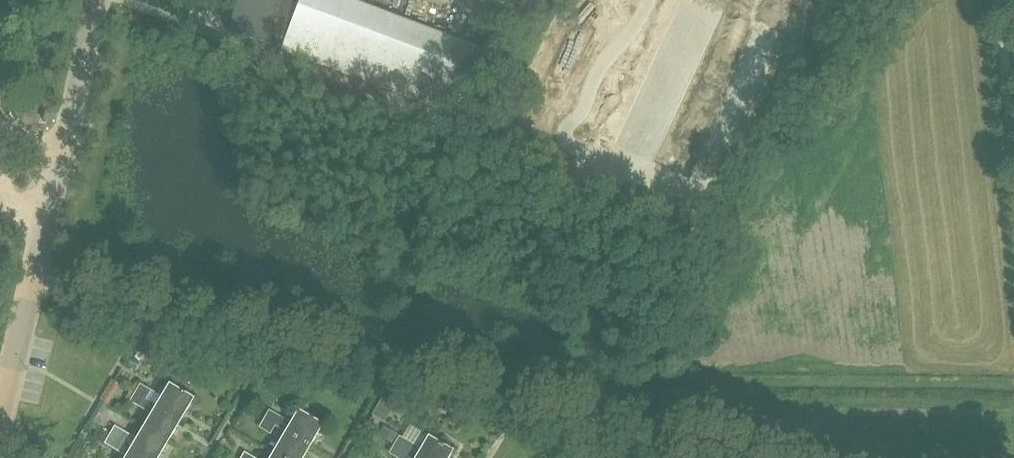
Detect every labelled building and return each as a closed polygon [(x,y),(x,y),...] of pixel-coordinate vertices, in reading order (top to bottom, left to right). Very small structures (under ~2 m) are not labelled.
[(229,32),(269,41),(270,33),(285,38),(280,51),(451,115),(476,45),(356,0),(236,0),(229,32)] [(134,395),(181,423),(193,401),(169,386),(161,400),(139,387),(134,395)] [(151,417),(143,429),(168,444),(181,423),(134,395),(129,404),(141,411),(151,417)] [(387,422),(392,412),(399,399),(385,395),(374,414),(387,422)] [(413,402),(411,414),(423,416),(425,404),(413,402)] [(275,428),(285,434),(310,448),(323,427),(298,412),(290,425),(269,413),(264,421),(275,428)] [(270,437),(275,428),(264,421),(259,430),(270,437)] [(378,435),(391,442),(397,433),(384,425),(378,435)] [(168,444),(143,429),(136,442),(114,429),(109,438),(144,457),(160,457),(168,444)] [(285,434),(273,455),(278,457),(304,457),(310,448),(285,434)] [(413,457),(450,457),(453,452),(428,438),(421,450),(399,437),(393,446),(413,457)] [(109,438),(104,446),(124,457),(144,457),(109,438)] [(393,446),(389,453),(398,457),(413,457),(393,446)]
